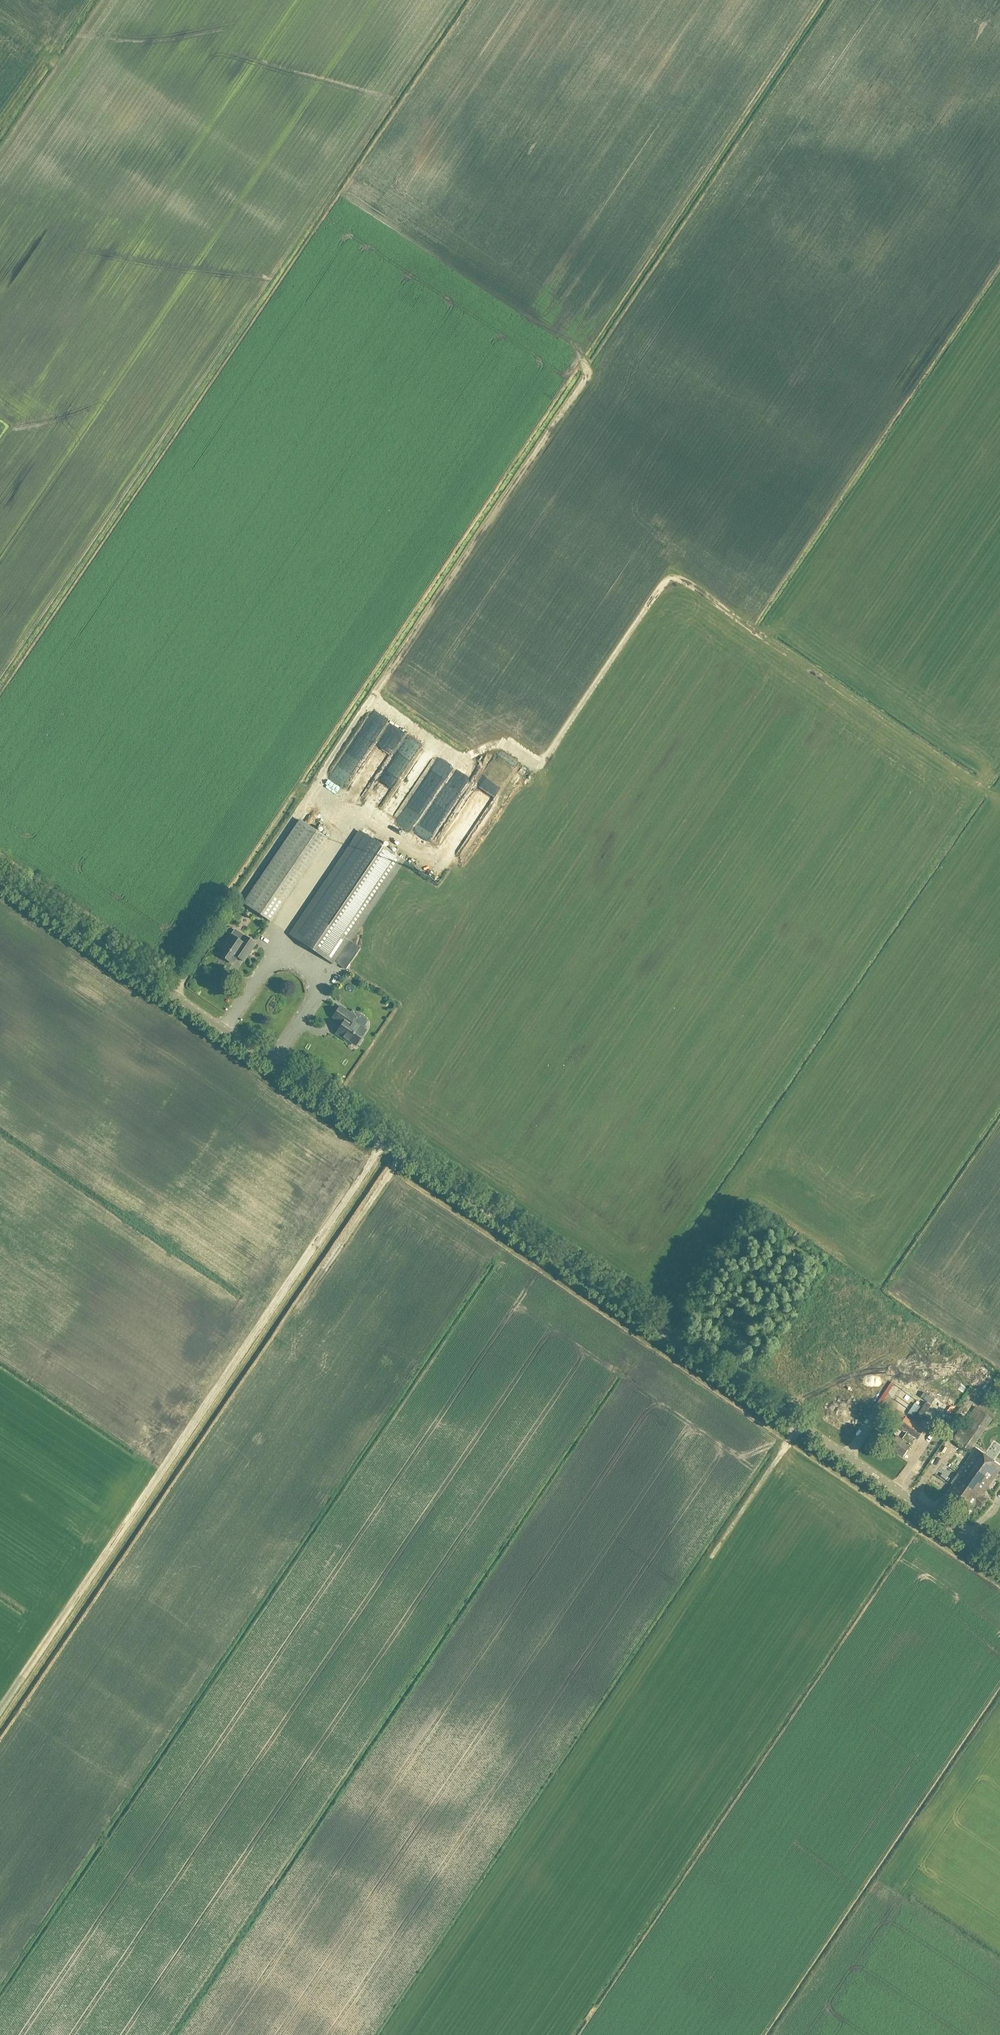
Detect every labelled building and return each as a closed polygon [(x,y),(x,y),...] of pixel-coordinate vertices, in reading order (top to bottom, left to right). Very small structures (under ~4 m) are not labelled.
[(495,760),(512,771),(518,761),(501,750),(495,760)] [(363,774),(351,798),(358,802),(370,778),(363,774)] [(327,838),(300,820),(244,903),(271,921),(327,838)] [(292,935),(302,942),(336,965),(337,963),(346,969),(360,948),(348,940),(402,860),(361,832),(292,935)] [(427,856),(421,861),(428,869),(434,864),(427,856)] [(241,941),(230,934),(225,942),(224,941),(220,947),(221,947),(218,953),(233,963),(237,957),(244,961),(256,943),(245,936),(241,941)] [(355,1016),(340,1006),(333,1017),(343,1023),(336,1033),(344,1038),(345,1037),(356,1045),(357,1043),(359,1043),(362,1039),(361,1037),(366,1030),(352,1020),(355,1016)] [(992,1412),(996,1402),(987,1398),(982,1407),(992,1412)] [(917,1440),(924,1428),(906,1416),(898,1428),(906,1433),(902,1440),(896,1436),(888,1447),(903,1457),(910,1446),(915,1439),(917,1440)] [(948,1436),(952,1432),(947,1427),(943,1432),(948,1436)] [(969,1457),(982,1466),(968,1486),(971,1488),(960,1503),(971,1511),(975,1505),(981,1508),(987,1500),(981,1496),(999,1470),(999,1465),(976,1448),(969,1457)] [(968,1486),(982,1466),(969,1457),(951,1484),(953,1485),(946,1494),(960,1503),(971,1488),(968,1486)] [(926,1474),(933,1468),(927,1461),(920,1467),(926,1474)]
